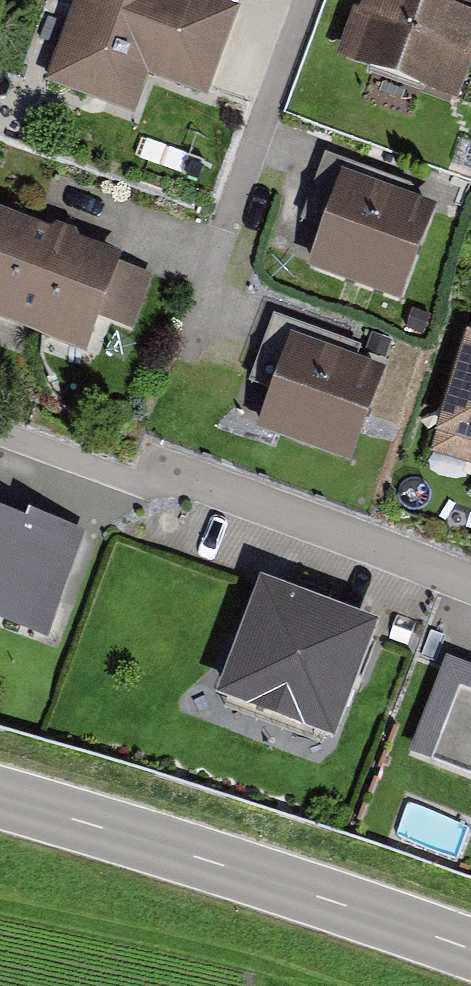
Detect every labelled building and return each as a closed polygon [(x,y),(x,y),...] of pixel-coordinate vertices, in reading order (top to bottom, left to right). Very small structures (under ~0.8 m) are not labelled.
[(63,72),(120,92),(134,52),(217,81),(244,3),(235,0),(88,0),(63,72)] [(362,44),(460,80),(470,52),(470,0),(378,0),(362,44)] [(352,186),(326,177),(300,247),(413,287),(443,202),(358,172),(352,186)] [(14,213),(0,253),(0,304),(57,324),(67,297),(107,311),(128,254),(14,213)] [(346,332),(289,312),(276,348),(298,356),(276,417),(362,448),(392,365),(341,347),(346,332)] [(456,429),(470,433),(470,379),(456,429)] [(0,503),(0,604),(13,608),(24,578),(59,591),(84,524),(46,510),(43,519),(0,503)] [(368,621),(264,584),(227,687),(331,724),(368,621)] [(450,662),(420,743),(470,762),(470,670),(450,662)]
